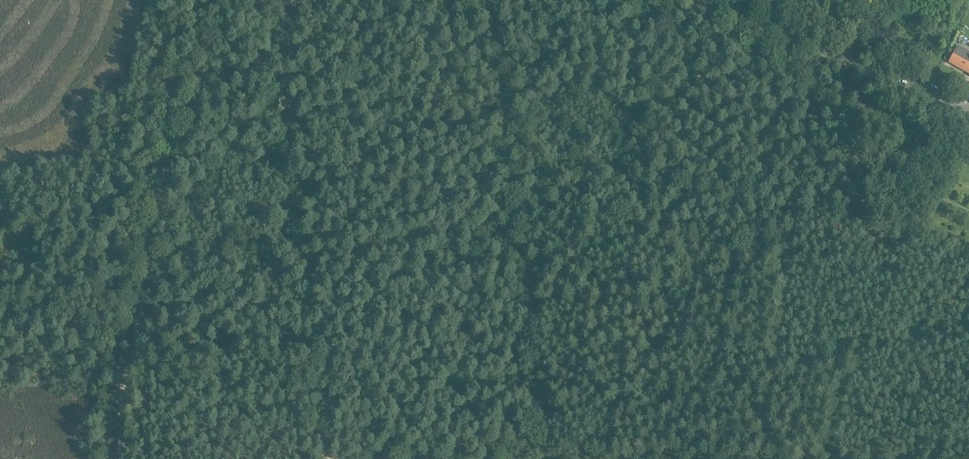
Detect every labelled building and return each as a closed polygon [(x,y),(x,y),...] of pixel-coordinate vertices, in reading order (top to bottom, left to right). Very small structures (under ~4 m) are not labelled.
[(968,52),(964,59),(953,53),(949,62),(968,73),(968,52)]
